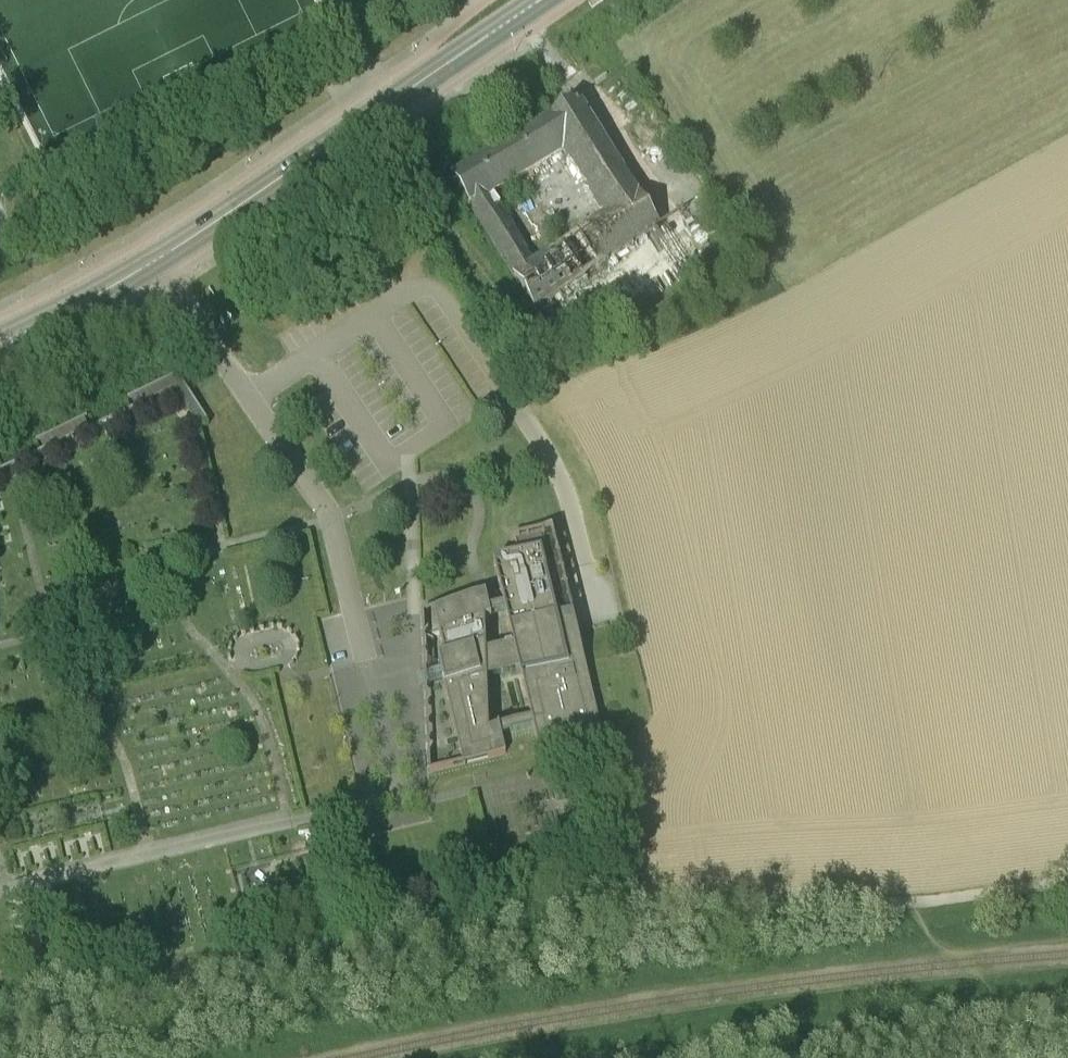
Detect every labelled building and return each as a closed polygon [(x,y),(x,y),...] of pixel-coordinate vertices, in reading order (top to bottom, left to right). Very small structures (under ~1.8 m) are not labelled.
[(571,237),(591,273),(659,228),(579,106),(516,143),(534,174),(563,158),(601,217),(571,237)] [(497,196),(534,174),(516,143),(453,180),(535,311),(591,273),(571,237),(537,260),(497,196)] [(553,533),(512,542),(512,544),(516,544),(520,561),(493,567),(495,576),(513,650),(485,656),(484,623),(489,622),(489,623),(491,623),(485,599),(432,611),(444,659),(437,660),(442,680),(462,766),(505,756),(501,741),(499,729),(497,730),(497,731),(488,733),(487,684),(520,676),(533,733),(537,749),(601,734),(576,632),(562,569),(553,533)]
